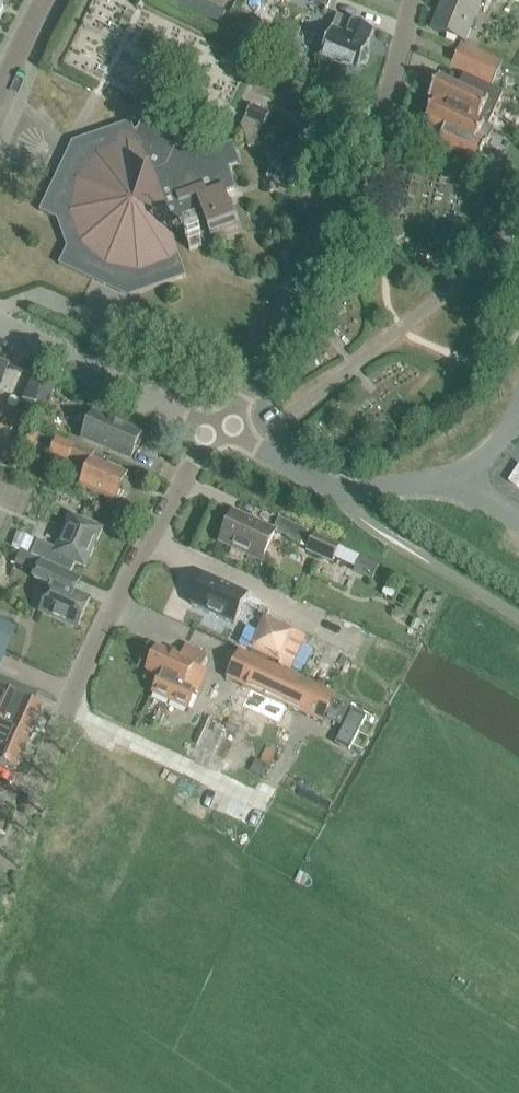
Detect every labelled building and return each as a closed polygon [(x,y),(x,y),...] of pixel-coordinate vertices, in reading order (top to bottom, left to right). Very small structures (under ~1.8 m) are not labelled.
[(10,1),(8,0),(0,0),(0,20),(10,1)] [(220,25),(226,13),(200,0),(172,0),(220,25)] [(465,43),(483,0),(444,0),(432,29),(465,43)] [(366,65),(370,56),(367,50),(370,43),(368,42),(374,30),(353,23),(338,16),(333,27),(320,55),(358,71),(360,67),(366,65)] [(286,33),(274,27),(268,39),(279,45),(286,33)] [(452,68),(486,84),(495,63),(462,47),(452,68)] [(499,131),(492,128),(508,96),(465,75),(464,76),(471,80),(466,90),(441,78),(440,77),(430,99),(498,132),(499,131)] [(337,107),(344,92),(321,82),(315,97),(337,107)] [(482,165),(498,132),(430,99),(429,100),(430,101),(435,103),(425,124),(426,125),(451,136),(446,148),(482,165)] [(249,147),(261,143),(258,132),(270,115),(254,105),(241,125),(249,147)] [(241,164),(233,142),(194,156),(176,147),(180,139),(141,122),(137,129),(135,130),(131,121),(75,141),(79,141),(82,149),(78,151),(63,183),(55,180),(57,176),(39,211),(57,220),(67,247),(59,266),(92,281),(89,278),(93,270),(126,286),(130,297),(133,296),(165,283),(161,284),(158,276),(183,267),(168,226),(202,214),(210,236),(238,226),(226,192),(237,188),(229,168),(241,164)] [(270,129),(267,138),(277,142),(281,134),(270,129)] [(291,191),(294,185),(299,176),(274,163),(266,178),(291,191)] [(494,240),(510,261),(518,254),(518,230),(514,224),(494,240)] [(190,251),(202,247),(198,235),(186,239),(190,251)] [(32,374),(21,398),(46,409),(57,385),(32,374)] [(142,435),(94,414),(83,438),(131,459),(142,435)] [(33,449),(39,435),(28,431),(22,445),(33,449)] [(50,457),(68,464),(69,460),(88,468),(80,487),(116,502),(117,500),(122,498),(125,491),(122,486),(127,474),(107,466),(109,461),(69,444),(57,440),(50,457)] [(234,512),(220,542),(261,561),(275,531),(234,512)] [(103,530),(71,516),(56,550),(38,542),(31,556),(42,562),(70,574),(75,564),(86,568),(103,530)] [(276,530),(301,542),(306,531),(281,519),(276,530)] [(331,562),(339,546),(315,535),(307,551),(331,562)] [(71,575),(42,562),(34,579),(52,588),(40,613),(77,630),(91,600),(65,588),(71,575)] [(205,575),(191,605),(235,625),(248,596),(205,575)] [(387,582),(382,593),(393,598),(399,588),(387,582)] [(427,625),(420,621),(415,630),(423,633),(427,625)] [(14,632),(0,626),(0,665),(14,632)] [(195,663),(203,667),(209,655),(188,645),(182,657),(159,645),(147,669),(161,676),(153,692),(188,709),(196,693),(183,687),(195,663)] [(241,651),(227,679),(288,708),(321,724),(334,696),(301,680),(241,651)] [(28,741),(42,709),(31,704),(35,693),(0,678),(0,728),(28,741)] [(15,771),(28,741),(0,728),(0,764),(15,771)] [(208,743),(201,739),(198,744),(206,748),(208,743)] [(256,760),(250,772),(262,778),(268,766),(259,761),(256,760)]
